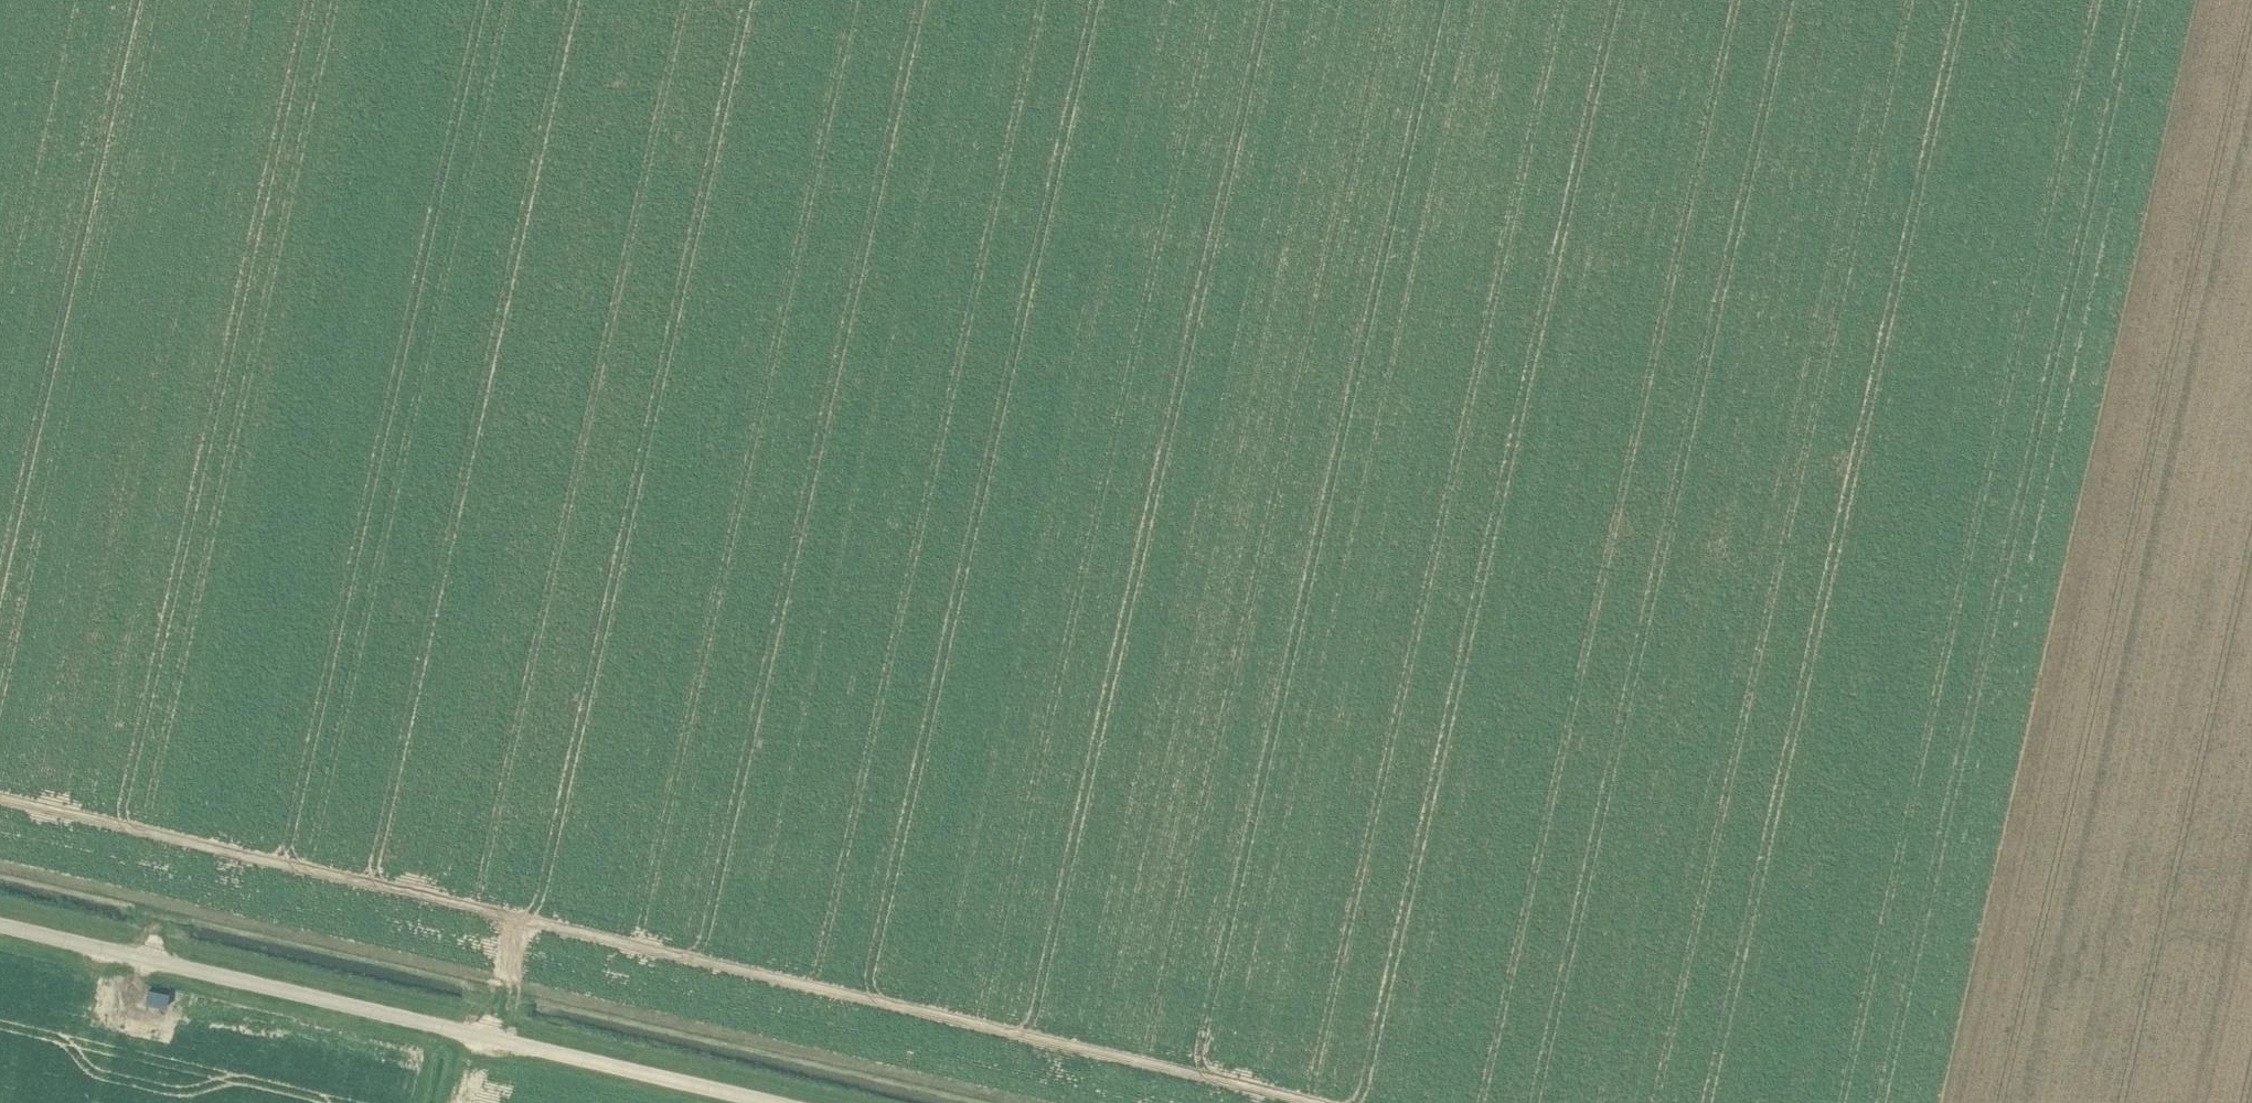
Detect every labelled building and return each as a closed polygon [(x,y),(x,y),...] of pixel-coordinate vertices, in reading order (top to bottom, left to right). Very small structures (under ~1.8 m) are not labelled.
[(165,1008),(168,994),(147,989),(144,1004),(165,1008)]
